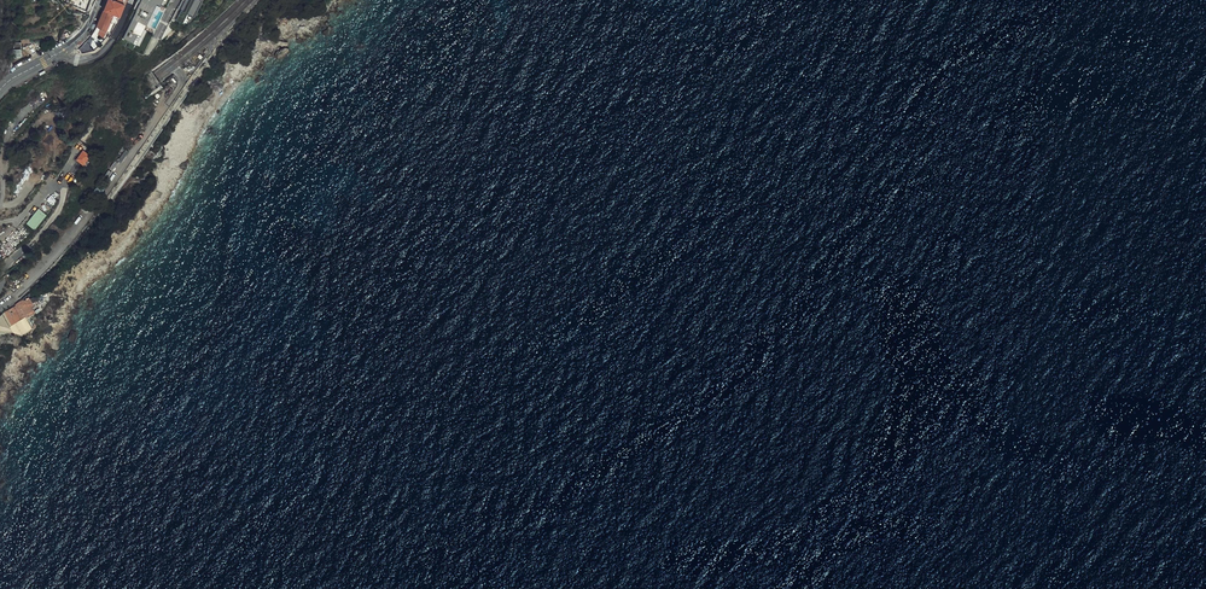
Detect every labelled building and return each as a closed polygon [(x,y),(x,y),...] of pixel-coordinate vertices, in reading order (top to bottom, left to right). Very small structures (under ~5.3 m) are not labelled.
[(86,9),(90,0),(63,0),(63,1),(86,9)] [(102,9),(117,15),(122,2),(118,0),(106,0),(102,9)] [(123,38),(146,50),(171,0),(142,0),(123,38)] [(173,19),(184,24),(188,15),(194,18),(203,0),(182,0),(173,19)] [(95,24),(89,34),(93,36),(96,31),(102,35),(104,29),(109,19),(112,20),(114,21),(117,15),(102,9),(95,24)] [(35,101),(39,107),(48,101),(44,95),(35,101)] [(80,150),(74,158),(84,165),(87,161),(84,159),(87,154),(80,150)] [(27,222),(34,228),(46,215),(39,208),(27,222)] [(11,328),(36,313),(32,307),(35,305),(30,298),(22,302),(3,314),(11,328)]
